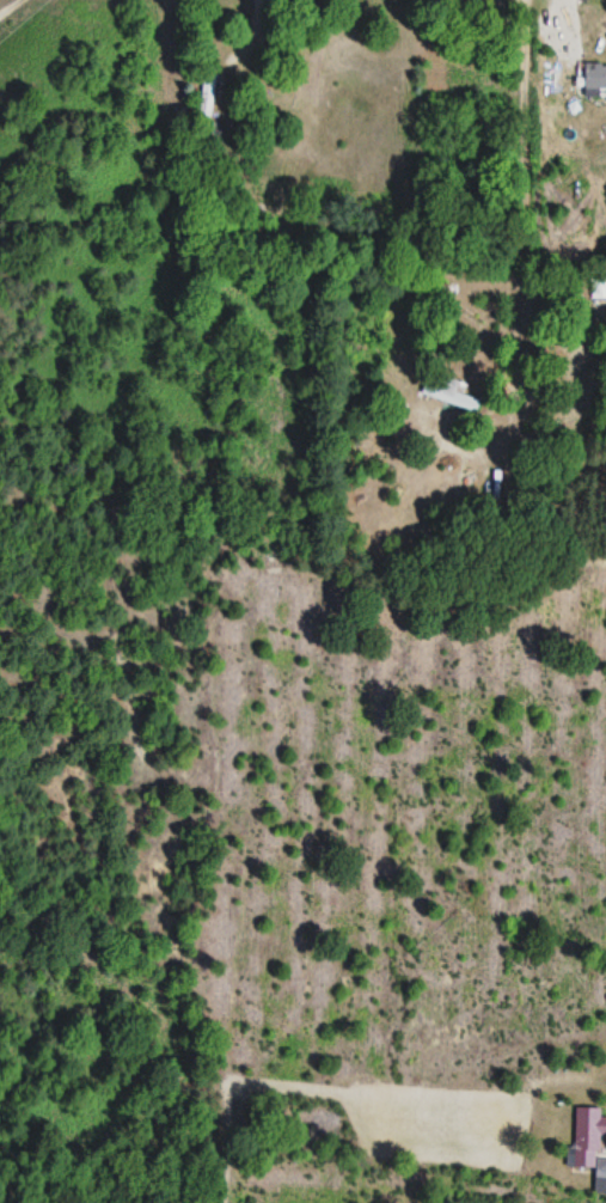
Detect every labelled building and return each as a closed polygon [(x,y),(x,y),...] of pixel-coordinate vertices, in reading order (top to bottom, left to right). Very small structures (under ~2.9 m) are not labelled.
[(599,89),(605,89),(605,64),(583,64),(583,96),(599,96),(599,89)] [(605,298),(605,281),(592,281),(592,298),(605,298)] [(440,383),(423,384),(424,397),(441,396),(440,383)] [(605,1193),(605,1161),(597,1161),(598,1136),(605,1136),(605,1119),(599,1119),(600,1109),(576,1108),(574,1148),(567,1148),(566,1170),(595,1171),(594,1193),(605,1193)]
